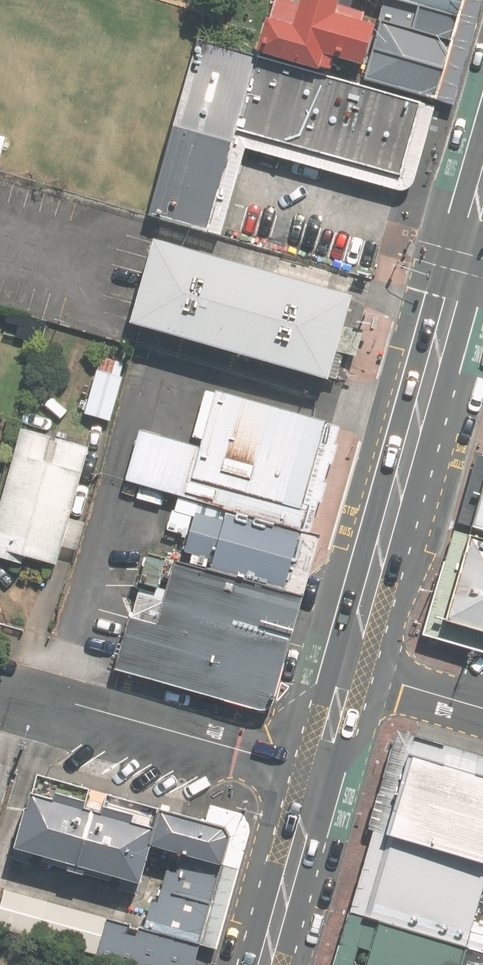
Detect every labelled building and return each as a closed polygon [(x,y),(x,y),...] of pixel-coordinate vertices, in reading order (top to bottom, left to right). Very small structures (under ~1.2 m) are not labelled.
[(263,20),(255,53),(317,68),(320,54),(362,65),(373,24),(361,21),(363,11),(336,5),(337,1),(333,0),(298,0),(297,4),(282,0),(273,0),(268,21),(263,20)] [(396,0),(385,0),(364,78),(422,96),(435,100),(458,18),(396,0)] [(458,18),(463,0),(396,0),(458,18)] [(198,40),(148,215),(157,217),(207,230),(234,131),(400,175),(421,102),(198,40)] [(152,239),(129,323),(324,379),(350,295),(152,239)] [(123,378),(98,371),(86,415),(111,422),(123,378)] [(139,431),(126,481),(225,509),(299,530),(329,424),(216,391),(201,448),(139,431)] [(22,429),(0,504),(0,557),(22,563),(24,555),(55,564),(89,448),(22,429)] [(471,527),(482,530),(482,485),(471,527)] [(213,558),(209,571),(282,591),(299,530),(225,509),(225,519),(194,511),(184,551),(213,558)] [(467,535),(443,622),(482,633),(482,539),(467,535)] [(130,615),(119,652),(254,690),(282,591),(209,571),(175,561),(156,623),(130,615)] [(388,837),(482,863),(482,777),(411,757),(388,837)] [(52,799),(29,793),(14,849),(138,883),(149,844),(154,828),(132,822),(134,814),(102,805),(100,813),(82,808),(84,801),(54,793),(52,799)] [(181,853),(221,864),(229,835),(224,826),(158,807),(154,828),(149,844),(181,853)] [(365,916),(378,920),(464,945),(466,945),(482,887),(482,863),(388,837),(365,916)] [(161,889),(210,903),(221,864),(181,853),(177,870),(167,868),(161,889)] [(0,911),(0,928),(135,964),(193,964),(199,942),(144,926),(7,888),(0,911)] [(210,903),(161,889),(158,901),(151,900),(144,926),(199,942),(210,903)] [(365,964),(458,964),(464,945),(378,920),(365,964)] [(458,964),(482,964),(482,950),(466,945),(464,945),(458,964)]
